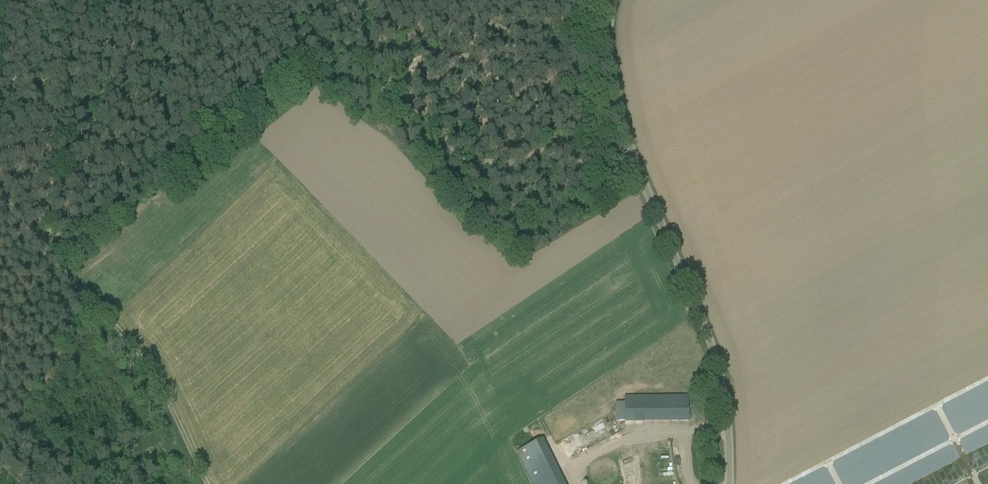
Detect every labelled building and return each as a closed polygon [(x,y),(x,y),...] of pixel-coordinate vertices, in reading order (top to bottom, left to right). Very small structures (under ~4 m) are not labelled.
[(616,422),(624,422),(625,403),(615,403),(616,422)] [(543,439),(516,451),(532,483),(565,483),(543,439)]
